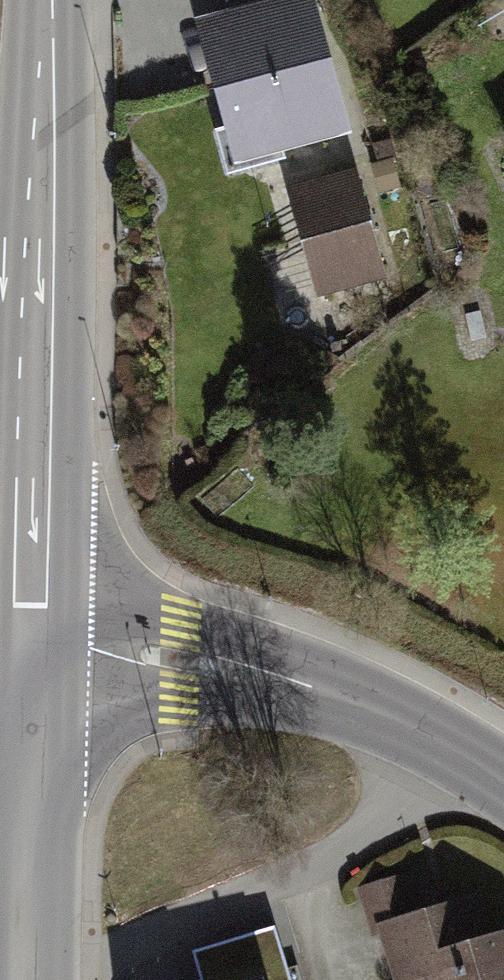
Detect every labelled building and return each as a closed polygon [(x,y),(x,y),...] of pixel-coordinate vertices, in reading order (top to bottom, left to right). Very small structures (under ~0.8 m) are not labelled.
[(305,4),(207,32),(234,130),(268,121),(275,141),(339,124),(305,4)] [(369,165),(377,193),(400,186),(391,158),(369,165)] [(352,178),(294,193),(306,239),(319,284),(320,289),(378,273),(352,178)] [(319,284),(306,239),(262,251),(275,296),(319,284)] [(404,890),(400,874),(364,885),(368,900),(377,898),(404,890)] [(404,890),(377,898),(387,928),(420,918),(411,887),(404,890)] [(387,928),(402,979),(424,979),(435,977),(436,979),(503,979),(503,939),(480,947),(467,904),(420,918),(387,928)] [(274,926),(192,950),(200,979),(198,979),(290,979),(274,926)]
